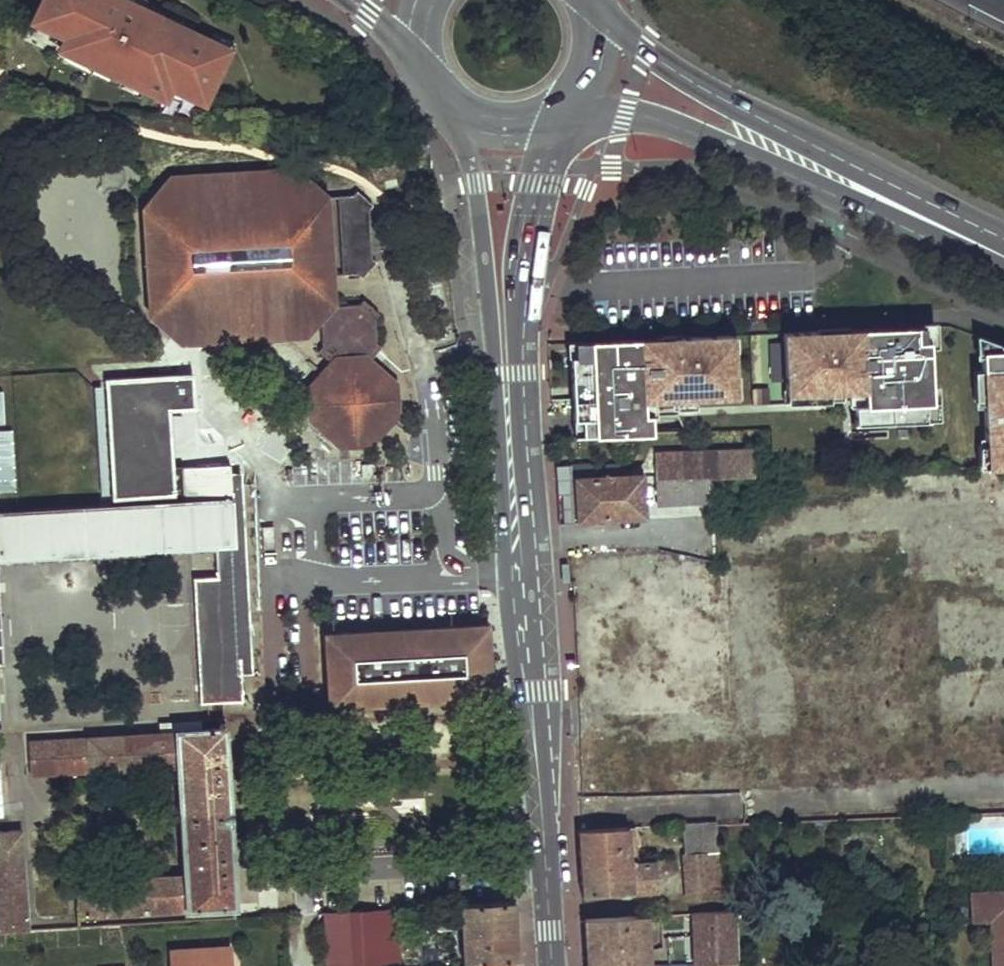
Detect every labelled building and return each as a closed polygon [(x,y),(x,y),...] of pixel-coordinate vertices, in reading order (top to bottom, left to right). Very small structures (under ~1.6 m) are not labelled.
[(33,21),(51,29),(66,36),(62,45),(60,48),(66,51),(143,88),(164,98),(165,95),(170,85),(185,93),(202,101),(225,54),(227,50),(207,41),(189,32),(146,12),(144,17),(122,6),(124,1),(121,0),(43,0),(33,21)] [(124,1),(122,6),(144,17),(146,12),(150,4),(149,3),(148,1),(148,0),(125,0),(124,1)] [(150,4),(146,12),(189,32),(192,24),(150,4)] [(47,38),(62,45),(66,36),(51,29),(47,38)] [(227,50),(225,54),(229,55),(235,43),(212,31),(207,41),(227,50)] [(139,97),(143,88),(66,51),(61,60),(139,97)] [(185,93),(170,85),(165,95),(181,102),(185,93)] [(171,185),(297,178),(298,171),(171,178),(171,185)] [(330,300),(324,202),(297,178),(171,185),(146,212),(152,315),(181,338),(305,329),(314,316),(321,322),(322,345),(318,349),(334,366),(310,392),(310,416),(343,445),(368,444),(396,411),(394,385),(368,364),(381,347),(376,341),(375,318),(378,313),(364,299),(357,304),(335,306),(330,300)] [(371,259),(367,209),(371,205),(356,190),(352,195),(337,196),(341,274),(357,273),(361,278),(375,262),(371,259)] [(783,331),(785,392),(810,391),(810,394),(853,393),(863,392),(863,406),(853,407),(854,426),(925,423),(925,406),(931,405),(929,339),(917,340),(916,324),(833,329),(834,336),(816,337),(816,329),(783,331)] [(929,339),(929,324),(916,324),(917,340),(929,339)] [(181,347),(305,338),(305,329),(181,338),(181,347)] [(592,388),(593,435),(651,433),(650,415),(643,415),(643,400),(649,400),(730,397),(729,375),(735,375),(734,348),(728,349),(727,334),(668,337),(669,344),(658,344),(658,337),(590,340),(591,356),(570,356),(572,389),(592,388)] [(981,336),(982,351),(1003,350),(1003,345),(981,336)] [(590,340),(570,341),(570,356),(591,356),(590,340)] [(982,351),(986,466),(1003,466),(1003,350),(982,351)] [(94,385),(99,493),(111,493),(111,499),(173,495),(169,411),(195,409),(193,374),(105,378),(106,385),(94,385)] [(572,389),(573,436),(593,435),(592,388),(572,389)] [(863,392),(853,393),(853,407),(863,406),(863,392)] [(0,430),(0,492),(15,491),(13,429),(0,430)] [(754,475),(753,456),(656,458),(657,479),(707,477),(754,475)] [(233,545),(231,492),(229,466),(185,468),(185,503),(0,513),(0,559),(223,547),(231,546),(233,545)] [(640,513),(638,474),(576,477),(576,479),(571,479),(573,513),(578,513),(578,515),(640,513)] [(708,501),(707,477),(657,479),(654,480),(655,504),(708,501)] [(208,704),(241,702),(234,582),(244,581),(240,491),(231,492),(233,545),(231,546),(223,547),(226,582),(191,583),(198,704),(208,704)] [(321,639),(325,714),(490,703),(485,632),(485,627),(321,639)] [(233,908),(234,908),(223,727),(219,727),(209,728),(171,730),(171,733),(82,738),(83,740),(25,743),(27,776),(84,773),(84,775),(173,770),(180,874),(101,880),(102,894),(74,897),(76,918),(183,910),(183,911),(233,908)] [(720,886),(716,821),(682,823),(687,900),(720,899),(720,886)] [(641,834),(641,825),(578,828),(580,863),(581,894),(657,890),(656,872),(675,872),(674,861),(629,863),(627,835),(641,834)] [(28,930),(21,831),(0,832),(0,932),(28,930)] [(736,898),(735,884),(720,886),(720,899),(736,898)] [(971,892),(972,921),(985,921),(986,913),(991,913),(1003,913),(1003,891),(971,892)] [(476,962),(515,958),(513,929),(511,902),(459,905),(463,964),(476,962)] [(393,909),(321,913),(325,965),(396,965),(393,909)] [(734,931),(734,913),(687,914),(688,922),(693,923),(694,932),(734,931)] [(991,913),(993,965),(1003,965),(1003,913),(991,913)] [(646,915),(583,917),(585,945),(586,965),(627,965),(637,965),(648,965),(646,915)] [(736,962),(734,931),(694,932),(695,964),(699,964),(736,962)] [(171,953),(172,965),(230,965),(230,950),(171,953)]
